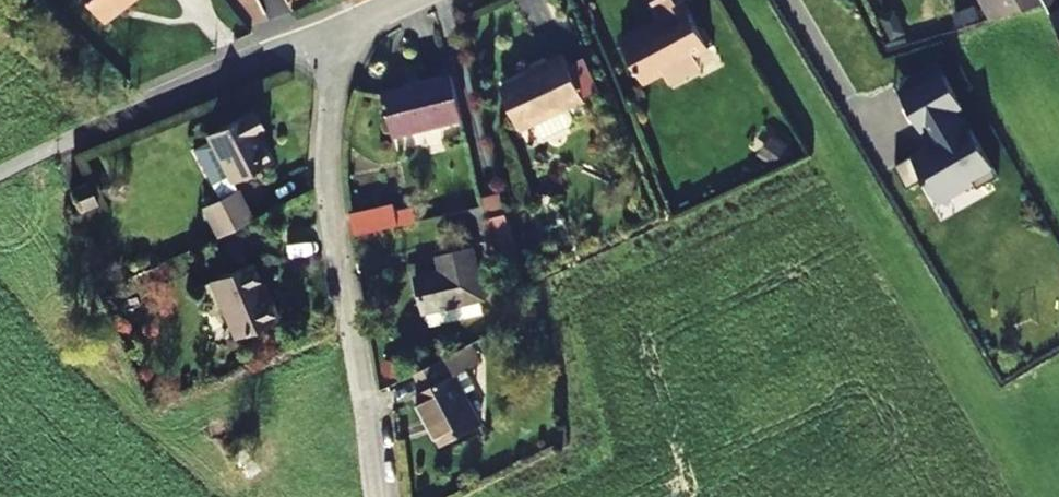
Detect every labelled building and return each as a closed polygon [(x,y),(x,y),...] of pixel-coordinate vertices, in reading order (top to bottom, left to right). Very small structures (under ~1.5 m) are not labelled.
[(105,21),(133,0),(90,0),(105,21)] [(666,13),(670,11),(675,21),(654,32),(651,27),(623,42),(646,85),(669,73),(670,74),(676,77),(686,72),(686,66),(686,64),(713,49),(688,1),(691,0),(659,0),(666,13)] [(990,0),(978,0),(988,19),(999,15),(990,0)] [(999,15),(1043,2),(1042,0),(990,0),(999,15)] [(1043,2),(1058,34),(1058,0),(1042,0),(1043,2)] [(570,110),(586,102),(583,96),(569,65),(565,55),(547,63),(549,67),(501,89),(521,132),(537,125),(544,140),(572,127),(575,120),(570,110)] [(945,72),(937,57),(933,60),(941,74),(945,72)] [(599,89),(585,58),(569,65),(583,96),(599,89)] [(979,186),(999,175),(972,127),(962,133),(958,126),(963,123),(955,107),(963,103),(945,72),(941,74),(933,60),(919,67),(928,82),(903,95),(921,126),(930,121),(943,143),(921,156),(918,151),(896,163),(909,186),(925,177),(933,190),(953,179),(956,184),(972,175),(979,186)] [(462,119),(451,77),(382,94),(393,137),(462,119)] [(208,134),(214,146),(196,155),(215,190),(232,181),(233,182),(271,162),(257,134),(264,129),(255,110),(208,134)] [(69,184),(77,205),(94,197),(85,177),(69,184)] [(936,195),(956,184),(953,179),(933,190),(936,195)] [(237,189),(232,181),(215,190),(219,198),(237,189)] [(235,190),(202,207),(219,238),(252,221),(235,190)] [(374,215),(372,211),(348,217),(352,237),(399,226),(396,209),(374,215)] [(499,256),(515,252),(505,213),(489,217),(499,256)] [(437,256),(441,272),(415,278),(423,314),(430,312),(433,326),(479,314),(476,301),(484,299),(473,247),(437,256)] [(211,281),(235,336),(274,319),(253,264),(211,281)] [(456,376),(461,373),(452,355),(416,374),(425,391),(416,397),(441,447),(481,426),(456,376)]
